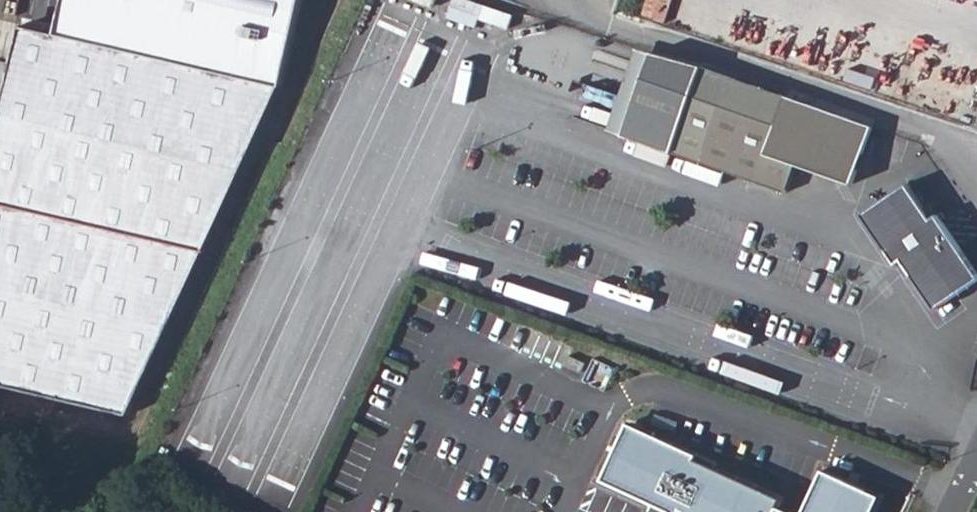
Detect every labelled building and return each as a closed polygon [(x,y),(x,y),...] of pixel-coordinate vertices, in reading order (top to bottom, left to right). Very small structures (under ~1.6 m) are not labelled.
[(297,0),(63,0),(54,35),(21,26),(0,121),(0,384),(126,415),(272,90),(297,0)] [(449,17),(478,25),(480,18),(511,26),(515,11),(476,0),(453,0),(449,17)] [(667,20),(673,0),(648,0),(644,13),(667,20)] [(701,65),(639,48),(610,131),(672,152),(676,141),(701,65)] [(853,182),(873,122),(701,65),(676,141),(791,181),(798,163),(853,182)] [(787,191),(791,181),(676,141),(672,152),(787,191)] [(866,211),(900,261),(906,257),(916,272),(940,307),(976,281),(976,264),(941,212),(936,215),(911,180),(866,211)] [(906,257),(900,261),(910,276),(916,272),(906,257)] [(587,362),(570,355),(567,365),(584,371),(587,362)] [(628,420),(601,477),(653,502),(649,511),(652,511),(788,511),(778,507),(783,498),(715,466),(716,462),(657,434),(628,420)] [(880,497),(823,470),(813,490),(803,511),(873,511),(880,497)]
